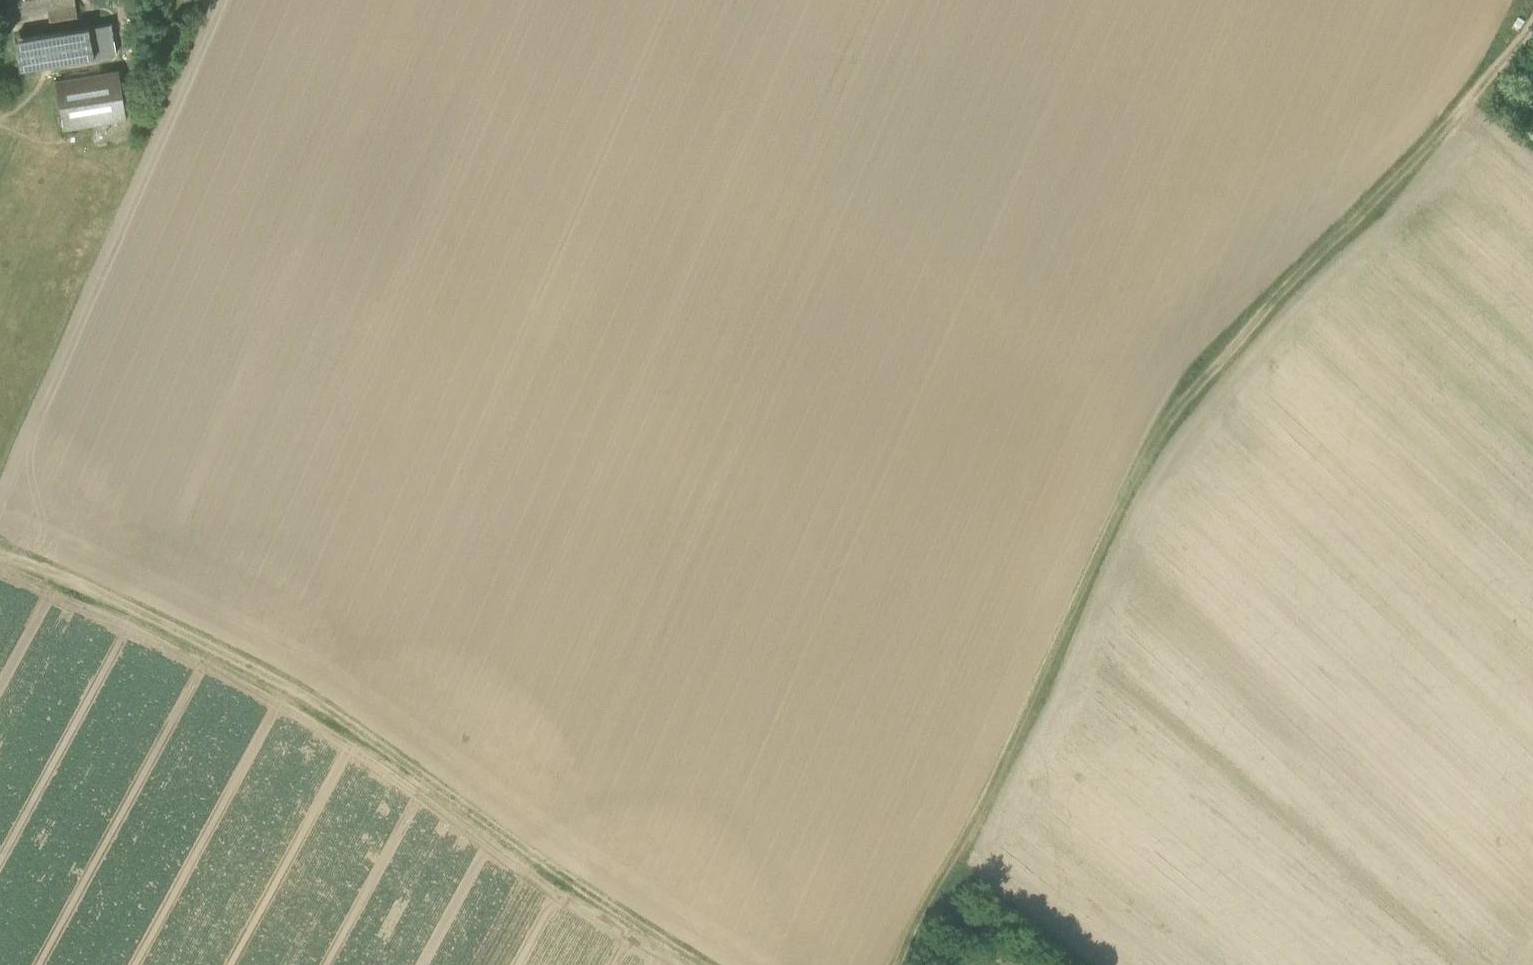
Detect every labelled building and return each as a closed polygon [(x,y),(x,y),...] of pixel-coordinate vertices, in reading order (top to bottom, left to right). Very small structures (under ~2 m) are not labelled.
[(74,0),(7,0),(9,16),(49,9),(51,19),(77,15),(74,0)] [(106,52),(101,21),(4,36),(9,67),(106,52)] [(55,81),(63,129),(127,119),(119,70),(55,81)]
